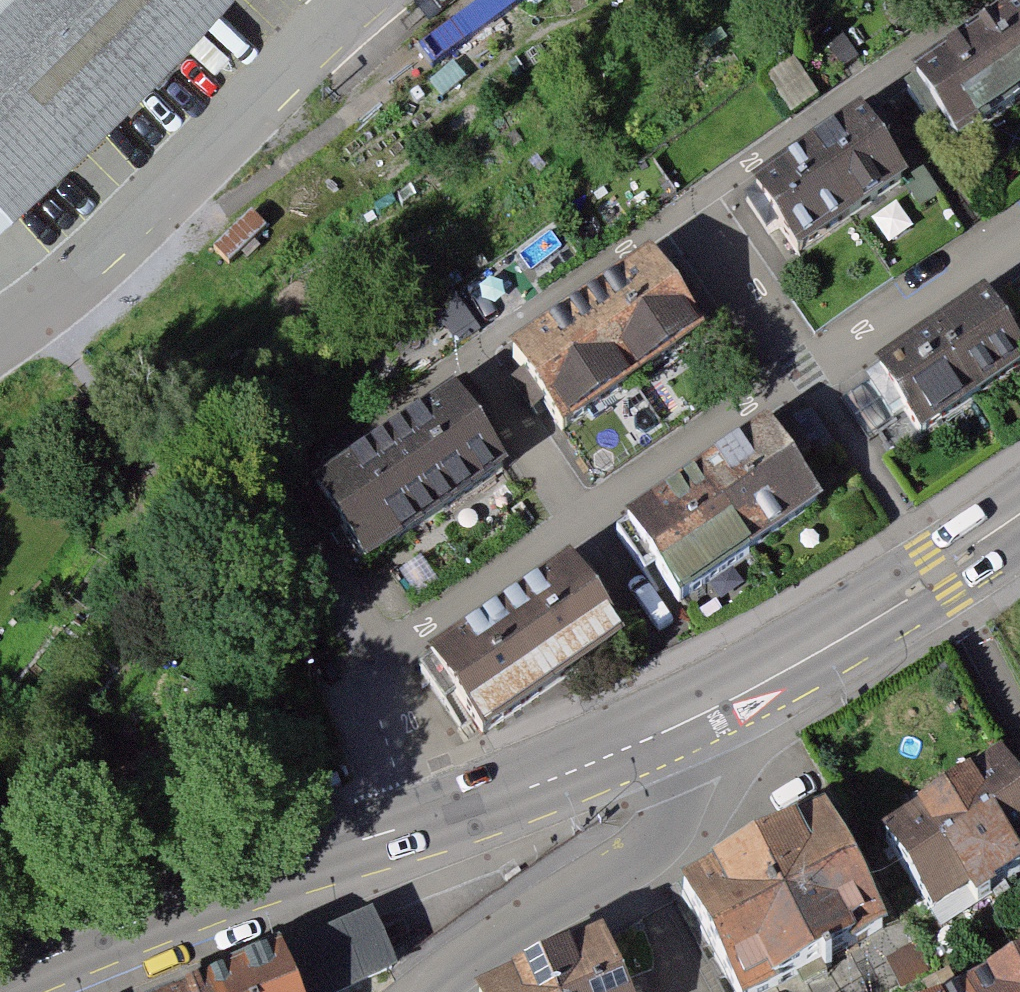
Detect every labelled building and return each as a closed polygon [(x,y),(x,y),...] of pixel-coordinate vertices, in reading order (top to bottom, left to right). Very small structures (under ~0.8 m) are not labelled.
[(224,0),(0,0),(0,200),(14,214),(168,62),(224,0)] [(959,133),(1019,91),(1019,0),(1017,0),(916,70),(959,133)] [(758,187),(802,251),(908,178),(864,115),(758,187)] [(652,253),(515,347),(573,430),(709,336),(652,253)] [(924,436),(1019,370),(1019,341),(989,296),(879,371),(924,436)] [(460,383),(320,479),(373,556),(513,460),(460,383)] [(625,520),(682,603),(829,502),(772,418),(625,520)] [(572,556),(431,654),(484,731),(626,634),(572,556)] [(858,836),(914,922),(1019,853),(1019,823),(979,759),(858,836)] [(653,896),(707,991),(759,991),(863,933),(796,815),(653,896)] [(498,991),(622,991),(601,946),(498,991)] [(286,952),(201,991),(304,991),(286,952)] [(956,991),(1019,991),(1019,959),(956,991)]
